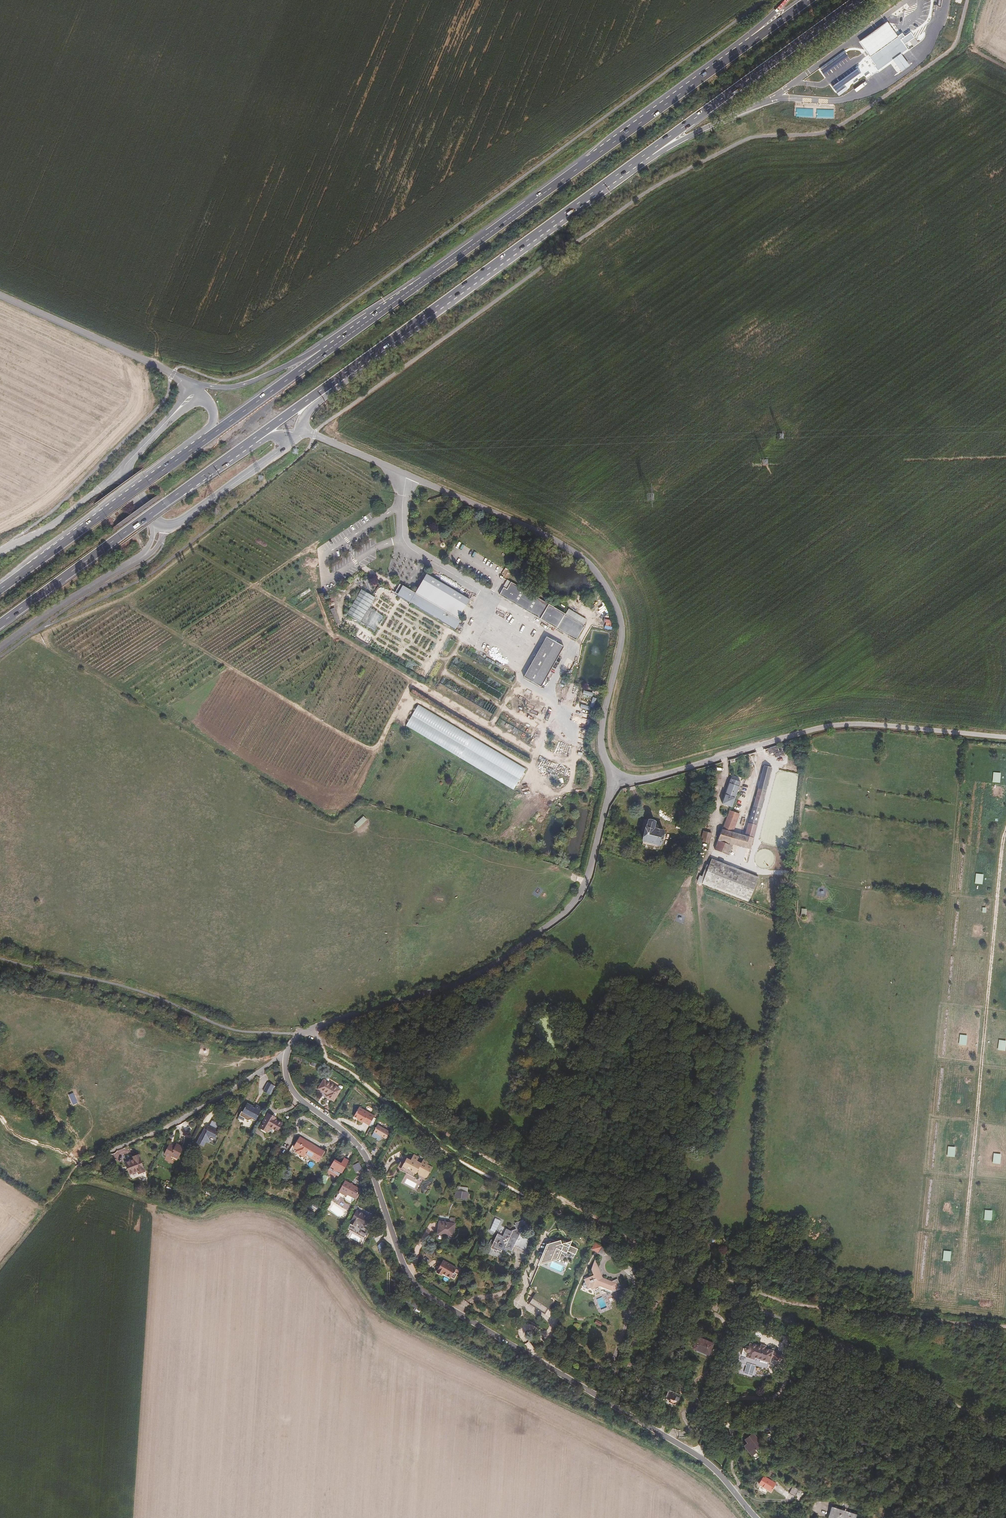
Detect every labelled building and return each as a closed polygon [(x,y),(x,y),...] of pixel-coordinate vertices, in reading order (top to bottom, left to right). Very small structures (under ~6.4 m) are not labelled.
[(868,52),(870,56),(897,35),(895,33),(887,21),(860,41),(868,52)] [(897,35),(870,56),(869,57),(879,70),(894,59),(902,53),(908,48),(905,44),(915,36),(914,35),(911,31),(905,35),(902,32),(897,35)] [(909,64),(902,53),(894,59),(901,70),(909,64)] [(428,575),(417,594),(460,619),(471,601),(428,575)] [(585,628),(528,593),(512,584),(504,598),(577,642),(585,628)] [(404,587),(399,596),(456,630),(462,621),(460,619),(417,594),(404,587)] [(363,591),(348,616),(362,625),(371,610),(377,599),(363,591)] [(371,610),(362,625),(376,633),(385,618),(371,610)] [(547,638),(523,677),(541,688),(564,649),(547,638)] [(418,705),(405,726),(513,790),(526,769),(418,705)] [(563,744),(561,751),(569,753),(571,747),(563,744)] [(786,746),(786,745),(777,746),(780,757),(787,755),(787,751),(786,746)] [(780,757),(777,746),(763,749),(765,756),(774,755),(775,758),(780,757)] [(735,812),(729,810),(716,850),(730,855),(733,844),(747,848),(746,849),(750,850),(771,768),(764,766),(745,836),(734,833),(729,831),(735,812)] [(723,802),(731,805),(740,780),(731,777),(723,802)] [(984,787),(977,786),(976,795),(982,796),(984,787)] [(729,831),(734,833),(740,814),(735,812),(729,831)] [(363,816),(354,824),(357,828),(367,820),(363,816)] [(653,828),(654,824),(654,822),(647,820),(641,845),(658,849),(663,830),(657,829),(653,828)] [(705,832),(703,842),(710,844),(712,834),(710,833),(705,832)] [(751,901),(760,876),(712,859),(710,865),(708,865),(704,877),(706,878),(704,883),(751,901)] [(704,877),(708,865),(707,865),(703,875),(700,874),(698,881),(704,883),(706,878),(704,877)] [(986,874),(979,873),(978,883),(985,884),(986,874)] [(966,1024),(959,1023),(958,1032),(965,1033),(966,1024)] [(340,1090),(324,1079),(318,1089),(328,1094),(326,1097),(334,1101),(340,1090)] [(964,1081),(957,1081),(956,1090),(963,1091),(964,1081)] [(268,1082),(263,1091),(269,1094),(274,1085),(268,1082)] [(253,1107),(253,1106),(247,1103),(243,1112),(242,1111),(238,1118),(243,1121),(244,1119),(248,1120),(251,1119),(252,1117),(256,1119),(262,1108),(256,1105),(255,1107),(255,1108),(253,1107)] [(354,1116),(359,1119),(358,1120),(363,1123),(363,1122),(369,1125),(374,1116),(359,1107),(354,1116)] [(274,1120),(275,1118),(268,1115),(261,1128),(267,1131),(270,1126),(277,1130),(281,1124),(274,1120)] [(211,1129),(215,1131),(219,1124),(212,1121),(209,1126),(210,1127),(212,1128),(211,1129)] [(386,1138),(389,1132),(377,1125),(372,1136),(377,1139),(376,1140),(379,1141),(382,1136),(386,1138)] [(206,1130),(204,1129),(201,1135),(197,1143),(204,1146),(206,1142),(209,1143),(210,1140),(209,1138),(210,1135),(216,1138),(219,1132),(215,1131),(211,1129),(212,1128),(210,1127),(209,1126),(208,1126),(206,1129),(206,1130)] [(292,1146),(288,1152),(305,1162),(309,1156),(318,1161),(324,1152),(299,1137),(294,1147),(292,1146)] [(170,1144),(165,1155),(177,1161),(183,1147),(177,1144),(175,1147),(170,1144)] [(139,1155),(133,1158),(133,1159),(125,1162),(131,1179),(146,1174),(139,1155)] [(428,1163),(413,1156),(410,1162),(406,1160),(401,1170),(415,1177),(417,1173),(419,1173),(418,1175),(427,1179),(432,1168),(427,1165),(428,1163)] [(334,1161),(328,1172),(334,1175),(335,1174),(339,1176),(341,1172),(342,1173),(349,1161),(344,1158),(340,1165),(334,1161)] [(347,1194),(355,1198),(360,1189),(345,1181),(338,1193),(346,1197),(347,1194)] [(953,1191),(946,1190),(945,1199),(951,1200),(953,1191)] [(352,1203),(355,1198),(347,1194),(346,1197),(338,1193),(338,1195),(352,1203)] [(369,1217),(356,1210),(351,1220),(353,1221),(352,1224),(355,1226),(357,1223),(364,1227),(369,1217)] [(516,1229),(511,1231),(506,1229),(503,1236),(498,1233),(494,1241),(497,1242),(496,1244),(494,1247),(501,1250),(502,1250),(503,1251),(504,1248),(511,1251),(514,1245),(525,1250),(528,1243),(518,1239),(520,1233),(519,1233),(520,1232),(523,1230),(526,1231),(528,1226),(525,1225),(524,1222),(523,1222),(523,1220),(515,1223),(516,1225),(515,1225),(516,1229)] [(439,1222),(438,1234),(453,1236),(455,1224),(439,1222)] [(572,1241),(566,1243),(561,1242),(559,1243),(553,1244),(549,1243),(544,1256),(553,1259),(554,1254),(559,1256),(561,1252),(566,1254),(568,1252),(575,1255),(577,1249),(570,1246),(572,1241)] [(988,1253),(982,1252),(980,1261),(987,1262),(988,1253)] [(612,1281),(603,1275),(600,1274),(600,1273),(601,1272),(594,1261),(591,1270),(593,1275),(584,1279),(588,1288),(592,1289),(600,1286),(614,1291),(619,1289),(618,1287),(620,1285),(617,1279),(612,1281)] [(442,1262),(440,1266),(438,1269),(436,1272),(442,1275),(443,1273),(451,1278),(451,1277),(454,1279),(457,1274),(454,1272),(456,1269),(451,1266),(452,1265),(448,1263),(447,1265),(442,1262)] [(552,1303),(536,1293),(529,1303),(545,1313),(552,1303)] [(705,1299),(703,1306),(717,1311),(719,1304),(705,1299)] [(649,1315),(652,1316),(658,1303),(653,1301),(651,1306),(652,1307),(649,1315)] [(628,1354),(634,1356),(640,1342),(640,1340),(633,1337),(629,1347),(631,1348),(628,1354)] [(710,1357),(709,1353),(712,1347),(713,1344),(698,1337),(693,1348),(697,1350),(696,1351),(710,1357)] [(745,1349),(744,1348),(741,1357),(749,1359),(749,1358),(754,1359),(755,1357),(757,1358),(755,1365),(767,1369),(771,1358),(779,1360),(781,1354),(765,1349),(765,1348),(761,1347),(761,1348),(751,1344),(750,1347),(749,1346),(747,1346),(746,1347),(745,1348),(745,1349)] [(626,1366),(632,1368),(634,1360),(627,1359),(626,1366)] [(678,1401),(681,1395),(668,1390),(665,1398),(671,1400),(670,1402),(675,1404),(676,1401),(678,1401)] [(664,1417),(661,1423),(668,1426),(670,1419),(664,1417)] [(762,1445),(753,1433),(745,1439),(749,1444),(745,1447),(751,1455),(757,1451),(756,1449),(762,1445)] [(770,1491),(776,1483),(764,1476),(759,1484),(760,1485),(758,1489),(765,1494),(768,1490),(770,1491)] [(801,1491),(793,1486),(789,1493),(795,1496),(797,1493),(800,1494),(801,1491)] [(857,1513),(847,1510),(848,1505),(844,1504),(842,1508),(832,1505),(829,1514),(831,1514),(830,1515),(839,1517),(855,1517),(857,1513)]
